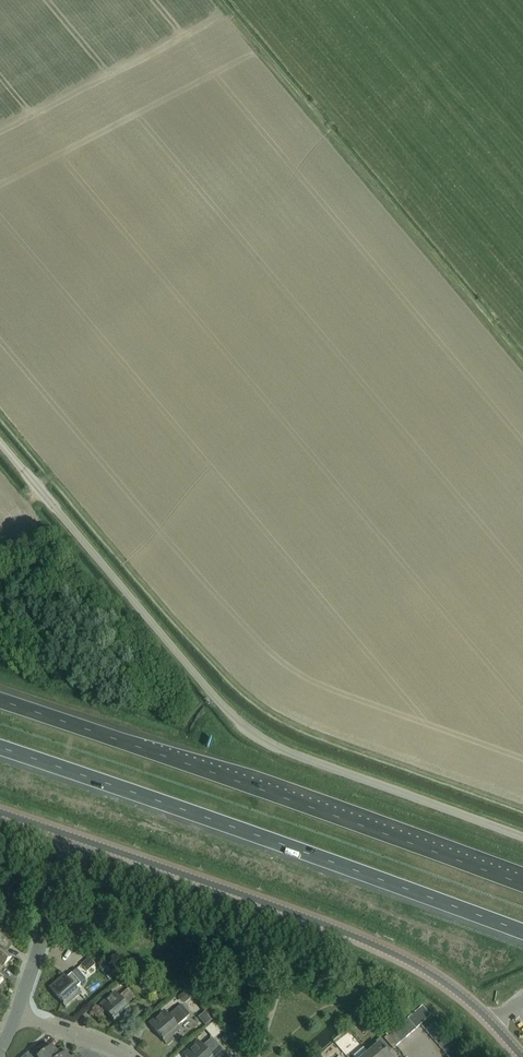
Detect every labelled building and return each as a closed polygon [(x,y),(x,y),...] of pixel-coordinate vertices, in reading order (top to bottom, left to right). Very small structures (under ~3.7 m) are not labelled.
[(0,920),(0,928),(11,939),(17,933),(2,918),(0,920)] [(5,936),(0,932),(0,962),(3,964),(4,965),(12,956),(5,951),(12,943),(13,944),(5,936)] [(80,984),(71,973),(66,978),(65,976),(51,989),(62,1002),(61,1003),(65,1007),(67,1006),(66,1005),(74,998),(80,993),(75,988),(80,984)] [(138,998),(130,988),(119,997),(116,993),(101,1006),(113,1019),(112,1020),(117,1026),(119,1025),(118,1024),(123,1019),(122,1018),(131,1010),(128,1007),(138,998)] [(183,1004),(192,996),(186,989),(177,997),(183,1004)] [(189,1013),(182,1005),(179,1008),(178,1007),(168,1015),(165,1012),(150,1025),(162,1038),(161,1039),(165,1043),(166,1043),(167,1044),(173,1039),(170,1037),(179,1028),(177,1026),(187,1017),(186,1016),(189,1013)] [(416,1029),(421,1024),(431,1016),(422,1006),(407,1019),(416,1029)] [(214,1018),(220,1028),(230,1022),(224,1011),(214,1018)] [(425,1029),(435,1021),(431,1016),(421,1024),(425,1029)] [(411,1033),(416,1029),(407,1019),(402,1023),(411,1033)] [(429,1034),(439,1026),(435,1021),(425,1029),(429,1034)] [(406,1037),(411,1033),(402,1023),(397,1027),(406,1037)] [(434,1039),(443,1031),(439,1026),(429,1034),(434,1039)] [(401,1041),(406,1037),(397,1027),(392,1032),(401,1041)] [(438,1044),(448,1036),(443,1031),(434,1039),(438,1044)] [(396,1046),(401,1041),(392,1032),(387,1036),(396,1046)] [(442,1049),(452,1041),(448,1036),(438,1044),(442,1049)] [(212,1037),(202,1046),(200,1043),(185,1055),(186,1056),(222,1056),(226,1053),(221,1048),(212,1037)] [(387,1053),(391,1050),(380,1037),(376,1041),(379,1043),(368,1052),(372,1056),(390,1056),(387,1053)] [(446,1054),(456,1046),(452,1041),(442,1049),(446,1054)] [(52,1046),(41,1055),(34,1047),(22,1056),(60,1056),(65,1053),(61,1048),(56,1051),(52,1046)] [(461,1051),(456,1046),(446,1054),(449,1056),(453,1056),(461,1051)]
